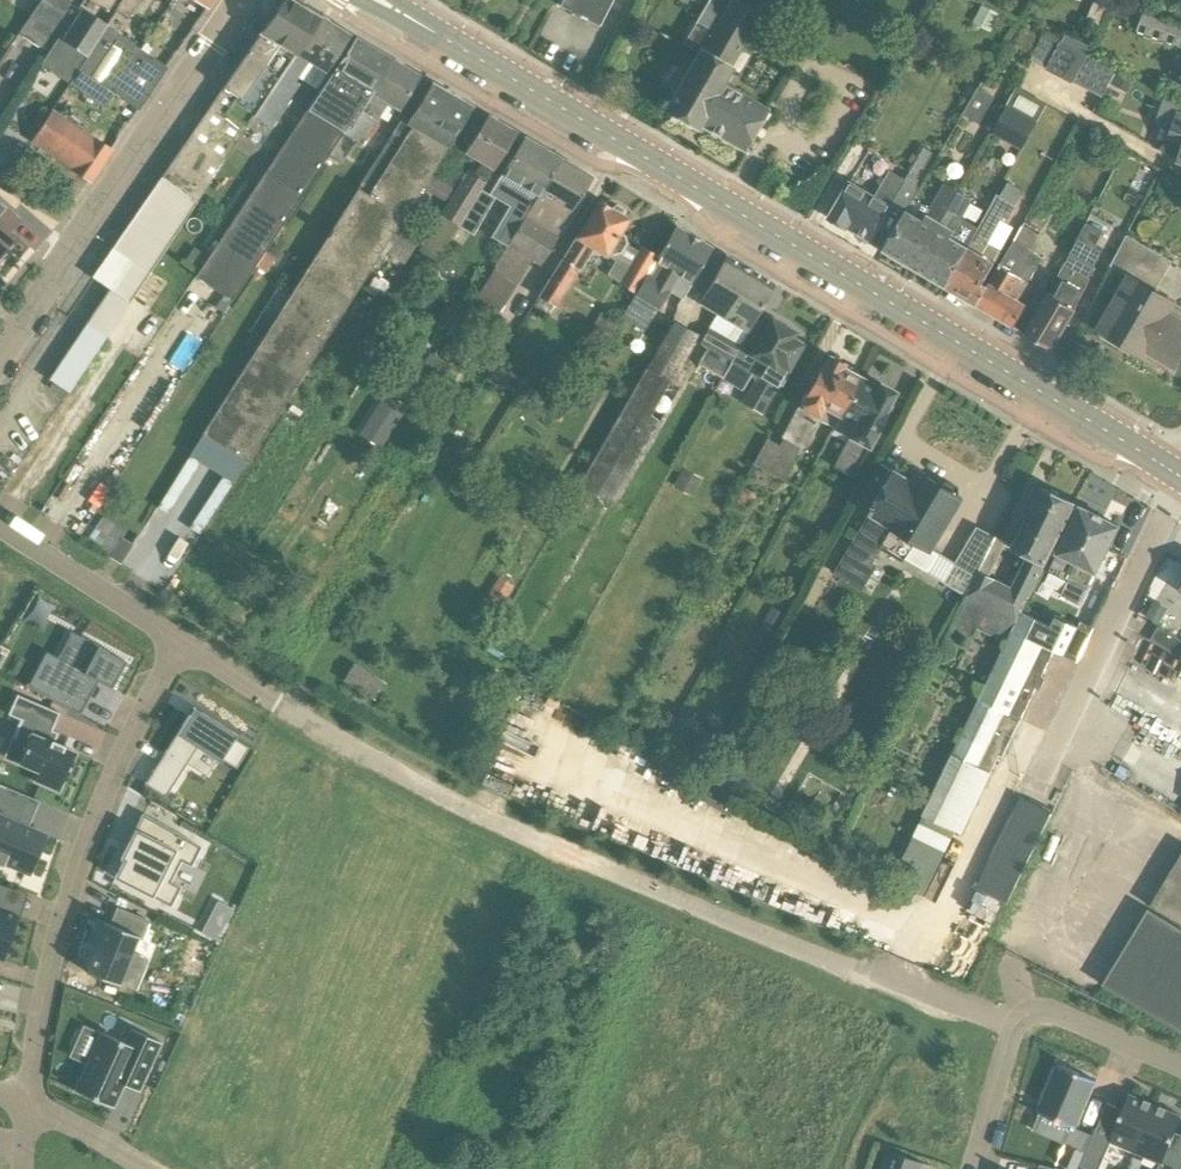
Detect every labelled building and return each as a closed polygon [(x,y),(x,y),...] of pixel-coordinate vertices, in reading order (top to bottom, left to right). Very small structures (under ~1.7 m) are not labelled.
[(65,0),(45,0),(22,35),(45,50),(74,5),(65,0)] [(110,12),(117,0),(91,0),(110,12)] [(224,87),(93,277),(111,290),(129,302),(271,91),(271,90),(322,18),(292,0),(284,0),(224,87)] [(120,11),(133,19),(144,0),(126,0),(120,11)] [(561,6),(600,26),(614,0),(564,0),(561,6)] [(699,124),(722,84),(731,68),(729,67),(750,31),(754,33),(764,15),(738,0),(731,0),(715,28),(694,16),(681,39),(700,50),(666,109),(671,112),(671,117),(678,121),(682,119),(697,127),(699,124)] [(1093,7),(1106,13),(1112,1),(1109,0),(1097,0),(1093,7)] [(983,6),(976,19),(993,28),(1000,15),(983,6)] [(43,65),(70,82),(108,27),(84,12),(65,41),(61,38),(43,65)] [(1143,14),(1137,32),(1180,47),(1180,27),(1143,14)] [(322,18),(271,90),(287,102),(294,93),(290,89),(311,61),(328,72),(350,34),(322,18)] [(142,50),(108,27),(70,82),(104,106),(114,92),(142,50)] [(1032,59),(1047,67),(1061,41),(1045,33),(1032,59)] [(356,38),(336,72),(196,276),(232,300),(254,266),(264,252),(316,179),(330,155),(348,127),(351,129),(392,59),(356,38)] [(168,68),(142,50),(114,92),(139,109),(168,68)] [(1116,71),(1087,55),(1073,81),(1103,96),(1110,83),(1116,71)] [(348,127),(330,155),(343,163),(356,141),(363,145),(388,103),(399,109),(419,75),(392,59),(351,129),(348,127)] [(1134,80),(1116,71),(1110,83),(1127,93),(1134,80)] [(474,107),(432,83),(408,124),(414,128),(407,140),(395,133),(359,190),(201,435),(246,464),(462,128),(474,107)] [(767,110),(722,84),(699,124),(744,149),(767,110)] [(998,96),(979,85),(963,112),(982,123),(998,96)] [(1164,97),(1158,118),(1175,124),(1164,152),(1180,158),(1179,161),(1180,162),(1180,107),(1164,97)] [(1010,105),(994,133),(1024,150),(1040,123),(1010,105)] [(91,180),(111,151),(53,111),(33,140),(91,180)] [(518,133),(488,115),(467,153),(484,163),(478,174),(473,171),(446,217),(437,212),(415,247),(438,263),(461,226),(463,227),(518,133)] [(494,239),(509,248),(531,213),(562,159),(525,137),(501,178),(512,185),(504,198),(522,208),(517,216),(510,212),(494,239)] [(907,212),(915,199),(939,158),(926,149),(906,181),(891,172),(876,198),(851,183),(830,218),(848,229),(848,228),(871,242),(892,207),(894,203),(907,212)] [(1106,191),(1095,209),(1050,294),(1026,334),(1053,350),(1077,310),(1076,309),(1091,280),(1088,279),(1094,267),(1095,267),(1104,249),(1098,246),(1105,233),(1104,232),(1121,199),(1120,198),(1142,159),(1128,150),(1106,191)] [(531,213),(509,248),(476,305),(499,319),(534,259),(544,265),(560,238),(558,237),(593,177),(562,159),(531,213)] [(436,172),(425,188),(446,201),(456,185),(436,172)] [(979,229),(968,247),(946,287),(972,302),(981,286),(984,282),(1001,253),(988,246),(1004,219),(1010,222),(1018,208),(1015,207),(1024,193),(1008,183),(1000,198),(997,196),(979,229)] [(918,201),(915,199),(907,212),(884,250),(915,268),(959,191),(947,184),(932,210),(928,208),(928,207),(918,201)] [(979,229),(962,219),(973,199),(959,191),(915,268),(946,287),(968,247),(979,229)] [(614,254),(620,253),(626,244),(624,238),(619,234),(628,220),(624,217),(625,211),(617,206),(613,209),(599,200),(562,260),(539,297),(556,307),(593,248),(606,255),(609,251),(614,254)] [(18,236),(11,231),(21,219),(0,201),(0,257),(18,236)] [(658,256),(635,295),(656,308),(658,309),(678,275),(692,283),(713,248),(677,226),(658,256)] [(1024,305),(1035,286),(1029,283),(1044,258),(1031,251),(1040,235),(1024,226),(989,285),(984,282),(981,286),(972,302),(1015,328),(1027,307),(1024,305)] [(1122,245),(1112,266),(1132,278),(1127,285),(1123,283),(1118,291),(1123,294),(1099,334),(1117,345),(1120,340),(1152,359),(1154,355),(1175,368),(1180,358),(1180,307),(1155,291),(1172,262),(1127,235),(1122,245)] [(635,295),(658,256),(641,246),(638,252),(621,279),(617,284),(631,293),(635,295)] [(207,255),(196,248),(189,258),(200,266),(207,255)] [(276,260),(264,252),(254,266),(267,273),(276,260)] [(718,312),(726,317),(738,297),(735,295),(750,270),(726,255),(699,301),(718,312)] [(700,343),(707,347),(731,360),(757,316),(775,285),(750,270),(735,295),(738,297),(726,317),(718,312),(700,343)] [(389,285),(376,277),(369,287),(383,296),(389,285)] [(262,339),(274,320),(291,295),(279,287),(263,313),(250,332),(262,339)] [(70,392),(129,302),(111,290),(50,379),(70,392)] [(757,316),(731,360),(753,372),(750,377),(755,380),(742,403),(760,414),(778,383),(781,385),(787,375),(784,373),(801,346),(791,339),(794,333),(788,330),(788,328),(787,327),(786,325),(785,324),(783,323),(781,323),(779,323),(778,324),(772,320),(770,324),(757,316)] [(674,321),(647,368),(667,380),(676,385),(686,369),(684,368),(681,366),(699,336),(698,335),(674,321)] [(423,383),(430,373),(439,358),(430,353),(415,378),(413,381),(422,386),(423,383)] [(783,436),(785,437),(781,444),(769,438),(755,463),(786,480),(817,419),(834,428),(861,378),(858,376),(858,375),(857,373),(857,372),(855,370),(854,369),(853,369),(850,369),(848,369),(846,370),(843,368),(845,365),(829,357),(819,376),(816,375),(783,436)] [(451,365),(439,358),(430,373),(442,380),(451,365)] [(496,365),(487,381),(500,389),(510,373),(496,365)] [(861,378),(834,428),(850,436),(834,467),(853,477),(887,413),(885,412),(896,392),(868,377),(866,376),(864,377),(863,378),(863,379),(861,378)] [(381,444),(408,402),(385,387),(358,429),(381,444)] [(658,420),(647,414),(626,402),(578,482),(609,501),(658,420)] [(701,477),(684,468),(675,486),(692,495),(701,477)] [(928,573),(940,553),(933,549),(963,499),(960,497),(960,489),(948,481),(941,485),(925,476),(921,482),(909,474),(906,478),(897,473),(872,514),(832,580),(857,595),(861,589),(863,590),(877,567),(872,565),(884,546),(928,573)] [(744,487),(736,503),(747,509),(755,493),(744,487)] [(997,539),(978,576),(968,597),(957,618),(1009,642),(1022,611),(1024,612),(1076,504),(1059,496),(1058,492),(1053,490),(1049,491),(1043,488),(1015,547),(997,539)] [(1097,573),(1120,526),(1081,507),(1058,554),(1050,571),(1070,581),(1062,596),(1080,605),(1097,572),(1097,573)] [(104,517),(87,540),(109,555),(110,556),(122,537),(124,538),(127,533),(104,517)] [(975,528),(955,562),(978,576),(997,539),(975,528)] [(512,585),(498,577),(482,603),(496,612),(512,585)] [(1170,609),(1156,601),(1147,616),(1160,624),(1170,609)] [(954,753),(980,766),(994,772),(999,761),(1002,762),(1022,720),(1056,650),(1066,656),(1080,627),(1059,617),(1054,627),(1024,612),(1022,611),(1009,642),(954,753)] [(1180,658),(1180,656),(1180,640),(1158,626),(1150,639),(1180,658)] [(1080,627),(1066,656),(1078,662),(1092,634),(1090,633),(1080,627)] [(73,632),(58,659),(63,662),(45,696),(81,715),(99,681),(113,688),(127,661),(73,632)] [(492,640),(486,650),(502,660),(508,651),(492,640)] [(383,678),(354,661),(344,679),(373,696),(383,678)] [(60,713),(17,694),(8,715),(20,720),(4,758),(38,773),(36,777),(34,777),(32,782),(60,794),(71,766),(70,766),(73,760),(74,760),(78,751),(74,750),(75,749),(66,745),(65,745),(56,742),(61,732),(53,729),(60,713)] [(188,714),(161,759),(182,771),(190,758),(213,772),(215,769),(229,778),(242,757),(227,748),(231,740),(188,714)] [(892,880),(928,897),(959,832),(964,835),(995,773),(994,772),(980,766),(954,753),(892,880)] [(175,783),(155,770),(146,784),(166,797),(175,783)] [(1008,905),(1051,811),(1018,795),(975,890),(1008,905)] [(136,840),(116,877),(177,905),(186,886),(175,881),(186,859),(198,864),(207,845),(145,813),(133,838),(136,840)] [(7,860),(22,827),(0,817),(0,857),(7,860)] [(1151,906),(1180,924),(1180,857),(1151,906)] [(0,884),(0,960),(4,961),(19,916),(3,911),(11,888),(0,884)] [(111,925),(106,922),(106,924),(87,970),(86,971),(119,984),(119,983),(138,937),(142,939),(149,921),(118,908),(111,925)] [(1149,909),(1103,985),(1180,1032),(1180,928),(1149,909)] [(217,941),(223,928),(208,920),(202,933),(217,941)] [(141,1083),(143,1084),(161,1042),(132,1029),(125,1043),(102,1032),(75,1090),(113,1108),(124,1085),(127,1077),(141,1083)] [(1035,1108),(1075,1126),(1096,1077),(1056,1060),(1035,1108)] [(1130,1094),(1123,1110),(1108,1103),(1082,1166),(1089,1168),(1100,1168),(1111,1142),(1136,1153),(1156,1105),(1130,1094)] [(1161,1163),(1158,1168),(1176,1168),(1180,1158),(1180,1134),(1176,1132),(1180,1120),(1180,1116),(1156,1105),(1136,1153),(1161,1163)] [(1075,1168),(1077,1168),(1084,1152),(1068,1145),(1061,1163),(1075,1168)] [(891,1151),(885,1168),(931,1168),(932,1166),(891,1151)]
